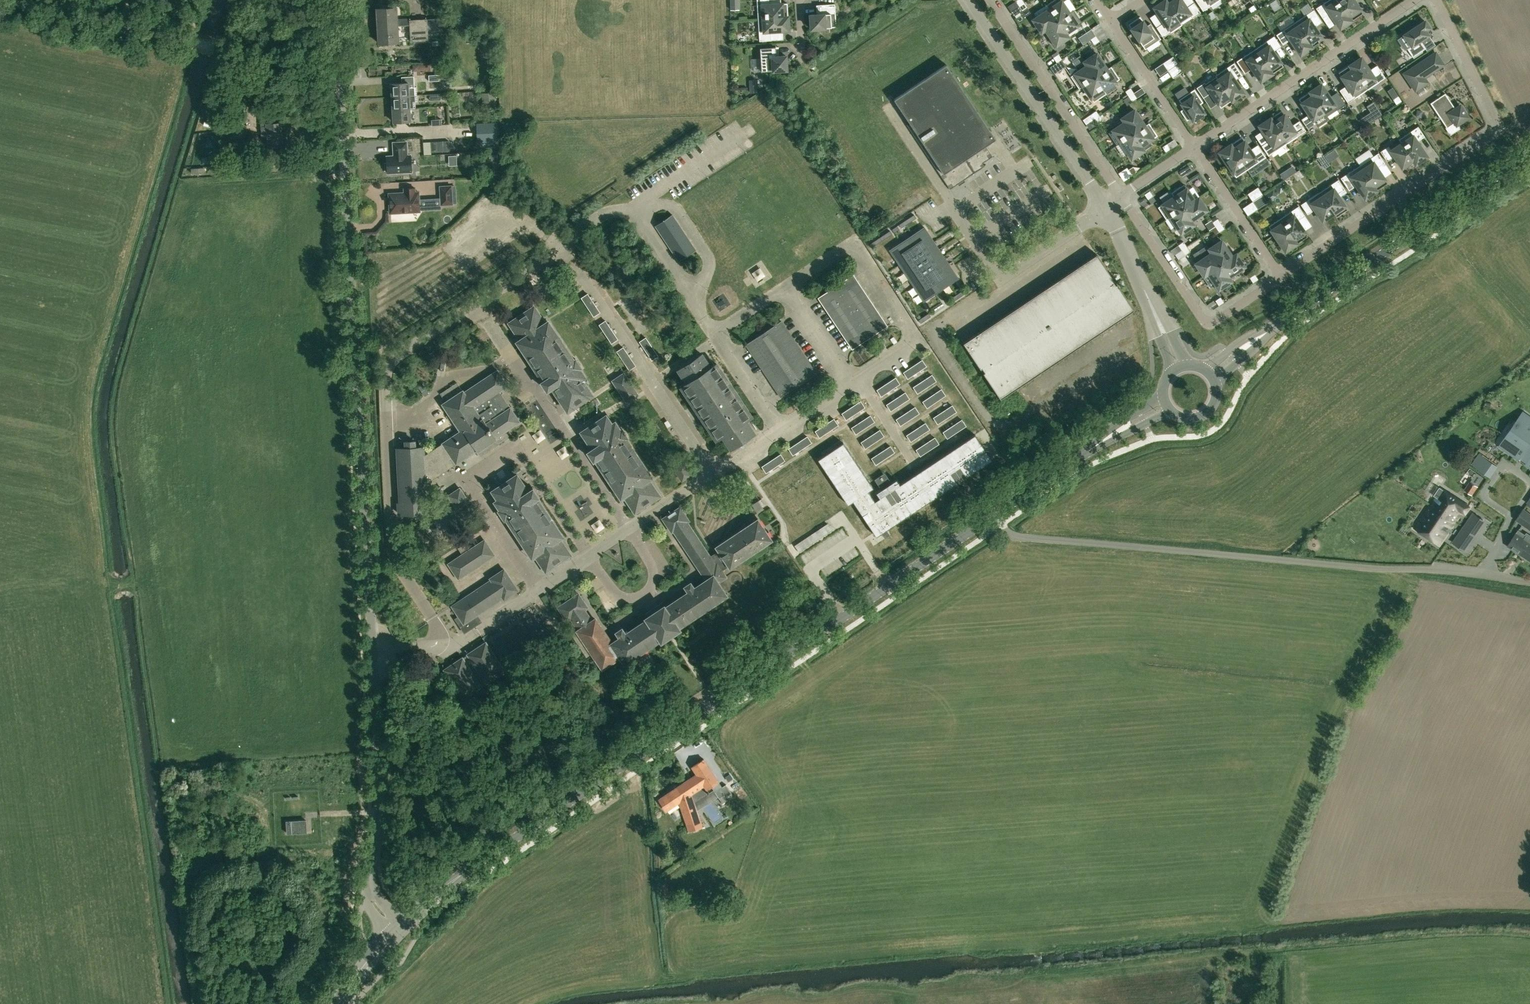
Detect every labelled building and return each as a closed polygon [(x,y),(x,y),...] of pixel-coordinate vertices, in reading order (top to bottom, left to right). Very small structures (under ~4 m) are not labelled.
[(730,10),(739,10),(739,0),(730,0),(730,10)] [(758,18),(788,17),(787,3),(769,4),(769,0),(757,0),(758,18)] [(1046,5),(1057,21),(1074,10),(1073,10),(1069,12),(1061,0),(1053,0),(1046,5)] [(1154,7),(1164,22),(1156,27),(1163,37),(1182,25),(1165,0),(1164,0),(1154,7)] [(1182,25),(1179,21),(1190,14),(1192,18),(1200,12),(1194,2),(1186,7),(1181,0),(1165,0),(1182,25)] [(1196,1),(1203,11),(1219,0),(1197,0),(1196,1)] [(1351,20),(1338,0),(1328,0),(1316,8),(1322,18),(1330,13),(1340,28),(1351,20)] [(1351,20),(1362,13),(1354,0),(1338,0),(1351,20)] [(1019,6),(1022,11),(1027,7),(1024,2),(1019,6)] [(1252,13),(1257,10),(1252,2),(1246,5),(1252,13)] [(820,14),(810,15),(811,29),(836,27),(835,4),(819,5),(820,14)] [(1033,19),(1041,32),(1057,21),(1046,5),(1049,9),(1033,19)] [(400,43),(397,8),(377,9),(380,44),(400,43)] [(1082,22),(1074,10),(1057,21),(1068,37),(1069,37),(1066,33),(1082,22)] [(1313,10),(1295,22),(1311,47),(1319,42),(1316,38),(1320,36),(1313,24),(1320,19),(1313,10)] [(1209,22),(1216,17),(1212,11),(1205,16),(1209,22)] [(1140,16),(1128,24),(1145,49),(1161,39),(1150,23),(1146,26),(1140,16)] [(789,30),(788,17),(758,18),(759,41),(771,40),(771,31),(789,30)] [(410,20),(412,42),(429,41),(428,19),(410,20)] [(1041,32),(1045,29),(1056,45),(1068,37),(1057,21),(1041,32)] [(1432,32),(1425,21),(1404,35),(1411,46),(1407,48),(1413,57),(1426,48),(1420,40),(1432,32)] [(1300,55),(1311,47),(1295,22),(1276,34),(1283,44),(1290,39),(1300,55)] [(1088,34),(1091,39),(1096,36),(1093,31),(1088,34)] [(1099,41),(1096,36),(1091,39),(1094,44),(1099,41)] [(1274,36),(1255,49),(1272,74),(1283,66),(1273,51),(1280,46),(1274,36)] [(1434,38),(1427,41),(1431,51),(1439,48),(1434,38)] [(775,47),(760,48),(761,71),(787,69),(786,55),(776,56),(775,47)] [(1260,81),(1272,74),(1255,49),(1236,61),(1243,71),(1250,66),(1260,81)] [(1062,59),(1058,54),(1057,52),(1052,55),(1057,62),(1062,59)] [(1096,53),(1084,61),(1095,77),(1111,66),(1107,69),(1096,53)] [(1424,77),(1443,64),(1435,53),(1404,74),(1415,90),(1427,82),(1424,77)] [(1168,70),(1178,64),(1173,56),(1163,63),(1168,70)] [(1361,57),(1350,65),(1366,90),(1385,77),(1378,68),(1371,72),(1361,57)] [(1067,66),(1062,59),(1057,62),(1062,70),(1067,66)] [(1078,70),(1070,75),(1079,88),(1095,77),(1084,61),(1076,67),(1078,70)] [(1234,63),(1215,75),(1232,100),(1243,93),(1233,77),(1240,72),(1234,63)] [(1178,64),(1168,70),(1173,78),(1183,71),(1178,64)] [(947,65),(894,100),(911,125),(908,126),(950,190),(985,166),(983,163),(993,157),(986,146),(996,139),(947,65)] [(1350,65),(1338,72),(1348,88),(1341,92),(1348,102),(1366,90),(1350,65)] [(1120,79),(1111,66),(1095,77),(1106,94),(1106,93),(1104,89),(1120,79)] [(1221,108),(1232,100),(1215,75),(1218,79),(1207,86),(1205,82),(1197,87),(1203,97),(1211,92),(1221,108)] [(1094,102),(1106,94),(1095,77),(1079,88),(1079,89),(1083,86),(1094,102)] [(415,88),(415,83),(392,84),(392,97),(417,96),(417,88),(415,88)] [(1321,84),(1310,91),(1327,116),(1345,104),(1339,94),(1331,99),(1321,84)] [(1125,91),(1129,96),(1134,93),(1130,88),(1125,91)] [(1193,121),(1204,113),(1199,105),(1203,102),(1194,89),(1179,99),(1184,108),(1180,111),(1187,120),(1191,118),(1193,121)] [(1310,91),(1299,99),(1309,114),(1301,119),(1308,129),(1327,116),(1310,91)] [(1425,100),(1432,95),(1429,91),(1422,95),(1425,100)] [(1129,96),(1129,97),(1123,101),(1124,103),(1130,99),(1132,101),(1137,98),(1134,93),(1129,96)] [(1449,100),(1445,93),(1430,103),(1447,128),(1450,133),(1459,128),(1457,124),(1468,117),(1460,105),(1454,110),(1448,101),(1449,100)] [(246,94),(231,95),(233,125),(248,124),(246,94)] [(392,97),(393,110),(416,109),(415,102),(418,102),(417,96),(392,97)] [(1396,104),(1401,101),(1398,96),(1393,99),(1396,104)] [(411,122),(410,109),(416,109),(393,110),(394,123),(411,122)] [(1133,134),(1149,123),(1145,126),(1134,110),(1122,118),(1133,134)] [(1281,110),(1270,118),(1287,143),(1306,130),(1299,121),(1292,126),(1281,110)] [(1094,119),(1099,116),(1096,111),(1091,114),(1094,119)] [(1099,116),(1094,119),(1098,124),(1103,120),(1099,116)] [(268,148),(283,147),(282,124),(276,124),(275,118),(261,119),(261,127),(267,126),(268,148)] [(1117,145),(1133,134),(1122,118),(1124,122),(1108,133),(1117,145)] [(1195,125),(1198,133),(1216,126),(1213,118),(1195,125)] [(1270,118),(1259,125),(1269,141),(1262,146),(1268,155),(1287,143),(1270,118)] [(1319,122),(1311,128),(1315,134),(1323,128),(1319,122)] [(1149,123),(1133,134),(1144,150),(1141,146),(1157,136),(1149,123)] [(1417,126),(1399,139),(1416,164),(1427,156),(1417,141),(1424,136),(1417,126)] [(1117,145),(1121,143),(1131,159),(1144,150),(1133,134),(1117,145)] [(1242,137),(1230,144),(1247,170),(1266,157),(1259,147),(1252,152),(1242,137)] [(1413,160),(1415,164),(1416,164),(1399,139),(1398,139),(1401,143),(1391,150),(1388,146),(1380,151),(1387,161),(1394,156),(1402,167),(1413,160)] [(437,152),(437,141),(423,142),(424,154),(431,154),(431,152),(437,152)] [(437,141),(437,152),(449,151),(449,141),(437,141)] [(385,171),(388,170),(388,173),(412,171),(411,155),(407,155),(406,142),(393,142),(394,152),(395,152),(395,156),(387,156),(387,162),(385,162),(385,171)] [(1171,148),(1167,143),(1162,147),(1166,152),(1171,148)] [(1219,152),(1236,177),(1247,170),(1230,144),(1219,152)] [(1324,156),(1329,162),(1333,159),(1329,152),(1324,156)] [(1378,153),(1359,165),(1376,190),(1387,183),(1377,168),(1384,163),(1378,153)] [(1317,158),(1324,169),(1330,165),(1323,154),(1317,158)] [(460,166),(460,157),(452,156),(452,166),(460,166)] [(1261,162),(1264,168),(1272,163),(1269,158),(1261,162)] [(1188,165),(1178,171),(1182,176),(1191,170),(1188,165)] [(1354,183),(1365,198),(1376,190),(1359,165),(1340,178),(1347,188),(1354,183)] [(1128,170),(1131,175),(1136,171),(1133,166),(1128,170)] [(1283,179),(1289,176),(1285,170),(1280,174),(1283,179)] [(1285,182),(1289,187),(1294,183),(1290,178),(1285,182)] [(1338,179),(1319,192),(1333,213),(1336,217),(1347,209),(1337,194),(1345,189),(1338,179)] [(1184,184),(1172,192),(1182,208),(1199,198),(1199,197),(1195,200),(1184,184)] [(1269,190),(1265,184),(1260,188),(1264,193),(1269,190)] [(452,187),(441,188),(442,205),(453,205),(452,187)] [(1253,201),(1263,194),(1258,187),(1248,194),(1253,201)] [(390,195),(391,214),(421,212),(420,193),(416,193),(416,189),(408,190),(408,193),(390,195)] [(1149,191),(1145,194),(1148,199),(1153,196),(1149,191)] [(1158,207),(1166,219),(1182,208),(1172,192),(1171,192),(1174,196),(1158,207)] [(1315,209),(1322,220),(1333,213),(1319,192),(1301,204),(1307,214),(1315,209)] [(1263,194),(1253,201),(1258,209),(1268,202),(1263,194)] [(1207,210),(1199,198),(1182,208),(1193,225),(1194,225),(1191,221),(1207,210)] [(1298,206),(1280,218),(1296,243),(1308,236),(1298,221),(1305,216),(1298,206)] [(1166,219),(1166,220),(1170,217),(1181,233),(1193,225),(1182,208),(1166,219)] [(901,228),(916,218),(914,214),(899,224),(901,228)] [(656,226),(679,261),(696,250),(673,215),(656,226)] [(1211,219),(1216,227),(1221,224),(1216,216),(1211,219)] [(1268,226),(1285,251),(1296,243),(1280,218),(1268,226)] [(1216,227),(1219,232),(1224,228),(1221,224),(1216,227)] [(890,251),(924,302),(959,278),(925,228),(890,251)] [(872,247),(892,234),(890,230),(870,244),(872,247)] [(1222,240),(1209,249),(1220,265),(1236,254),(1232,256),(1222,240)] [(1178,245),(1182,250),(1187,246),(1183,241),(1178,245)] [(1199,250),(1204,258),(1196,263),(1204,276),(1220,265),(1209,249),(1207,245),(1199,250)] [(1190,251),(1187,246),(1182,250),(1185,255),(1190,251)] [(964,344),(1001,399),(1134,310),(1097,254),(964,344)] [(1244,266),(1236,254),(1220,265),(1231,281),(1229,277),(1244,266)] [(1219,289),(1231,281),(1220,265),(1204,276),(1208,273),(1219,289)] [(1245,277),(1241,269),(1233,274),(1238,281),(1245,277)] [(1249,277),(1253,282),(1257,279),(1254,274),(1249,277)] [(854,275),(819,299),(853,349),(887,326),(854,275)] [(964,294),(961,291),(951,298),(954,301),(964,294)] [(1220,297),(1215,300),(1219,305),(1224,302),(1220,297)] [(595,396),(585,380),(588,378),(582,369),(584,369),(576,358),(575,359),(547,318),(545,320),(535,305),(508,323),(519,341),(516,342),(540,381),(540,382),(547,392),(551,390),(567,414),(595,396)] [(931,316),(928,313),(918,320),(921,323),(931,316)] [(816,374),(782,323),(747,346),(781,398),(816,374)] [(731,450),(755,434),(746,421),(752,417),(717,364),(711,368),(703,355),(679,371),(687,384),(682,388),(717,440),(722,436),(731,450)] [(441,394),(444,399),(441,401),(443,404),(442,405),(459,432),(442,443),(442,444),(426,455),(425,446),(417,446),(417,441),(404,441),(405,447),(397,447),(400,502),(398,502),(399,515),(429,514),(427,484),(456,465),(477,452),(478,453),(479,453),(482,457),(510,437),(507,432),(521,423),(511,407),(510,407),(501,393),(510,388),(498,369),(465,391),(464,390),(462,391),(458,383),(441,394)] [(625,372),(612,381),(627,404),(640,395),(625,372)] [(923,393),(939,380),(935,376),(919,388),(923,393)] [(1524,412),(1499,447),(1522,463),(1529,453),(1529,416),(1524,412)] [(662,497),(652,480),(655,479),(623,428),(621,428),(616,420),(613,422),(607,414),(580,432),(591,449),(587,452),(594,463),(595,462),(621,501),(624,499),(635,515),(662,497)] [(440,431),(445,439),(452,435),(447,426),(440,431)] [(544,430),(536,435),(542,444),(550,439),(544,430)] [(872,488),(842,443),(819,458),(849,504),(854,500),(874,531),(869,534),(875,544),(889,535),(885,530),(993,460),(976,434),(902,483),(899,479),(876,494),(879,498),(874,502),(867,491),(872,488)] [(566,461),(574,455),(569,446),(560,452),(566,461)] [(1488,460),(1480,454),(1473,465),(1481,470),(1488,460)] [(1475,475),(1470,481),(1478,486),(1484,477),(1476,472),(1475,475)] [(531,560),(535,558),(546,574),(573,556),(563,540),(565,538),(540,498),(541,498),(534,487),(529,490),(518,473),(490,491),(496,500),(492,502),(531,560)] [(1473,495),(1478,486),(1469,481),(1464,489),(1473,495)] [(1440,544),(1453,524),(1462,511),(1465,513),(1469,506),(1440,486),(1435,495),(1436,496),(1415,527),(1440,544)] [(461,488),(447,496),(457,511),(470,503),(461,488)] [(773,541),(759,519),(716,547),(719,551),(711,556),(690,523),(691,522),(681,506),(661,519),(672,535),(674,534),(704,579),(694,586),(691,581),(683,586),(686,591),(666,605),(665,603),(644,617),(645,619),(625,631),(622,626),(614,631),(618,636),(612,640),(596,616),(592,619),(591,617),(586,610),(589,608),(579,592),(556,607),(587,657),(592,654),(602,669),(619,659),(625,666),(662,640),(681,629),(681,627),(729,595),(721,584),(728,578),(724,571),(730,567),(730,568),(773,541)] [(586,525),(599,518),(594,510),(582,517),(586,525)] [(1524,511),(1519,521),(1529,528),(1529,514),(1524,511)] [(1473,512),(1463,527),(1473,534),(1483,519),(1473,512)] [(426,542),(453,524),(454,523),(449,516),(421,535),(426,542)] [(1463,549),(1473,534),(1463,527),(1453,542),(1463,549)] [(1519,530),(1511,542),(1517,546),(1514,550),(1529,560),(1529,541),(1524,537),(1526,535),(1519,530)] [(459,582),(496,557),(485,539),(471,549),(466,542),(458,548),(462,554),(447,564),(459,582)] [(801,555),(807,563),(821,552),(815,545),(801,555)] [(489,578),(490,580),(451,606),(461,621),(458,623),(464,632),(478,623),(475,618),(503,599),(504,600),(519,590),(504,568),(489,578)] [(731,578),(724,582),(727,587),(734,582),(731,578)] [(372,618),(380,618),(381,609),(373,608),(372,618)] [(511,630),(526,653),(534,648),(519,625),(511,630)] [(496,641),(511,664),(518,660),(503,636),(496,641)] [(443,669),(445,672),(454,685),(464,701),(506,672),(486,641),(466,654),(467,656),(465,658),(464,656),(443,669)] [(718,781),(704,759),(691,767),(696,774),(659,799),(666,811),(679,802),(689,831),(702,827),(694,803),(709,792),(706,789),(718,781)] [(715,791),(719,798),(724,794),(726,797),(732,793),(726,785),(715,791)] [(307,832),(306,820),(286,821),(287,833),(307,832)]
